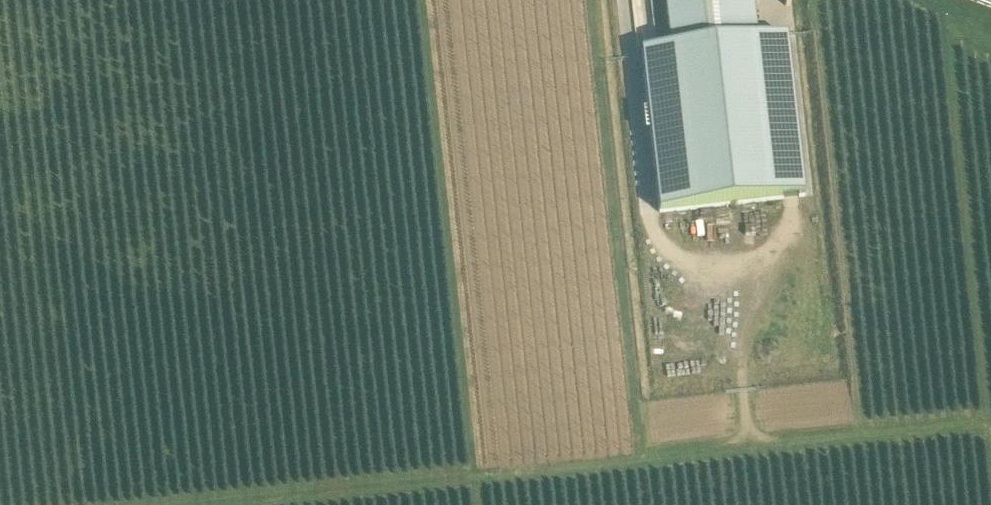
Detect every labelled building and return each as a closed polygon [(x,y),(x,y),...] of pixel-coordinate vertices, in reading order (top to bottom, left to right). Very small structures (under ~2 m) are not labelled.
[(672,48),(642,52),(660,213),(806,197),(788,36),(758,39),(754,0),(667,0),(672,48)]
